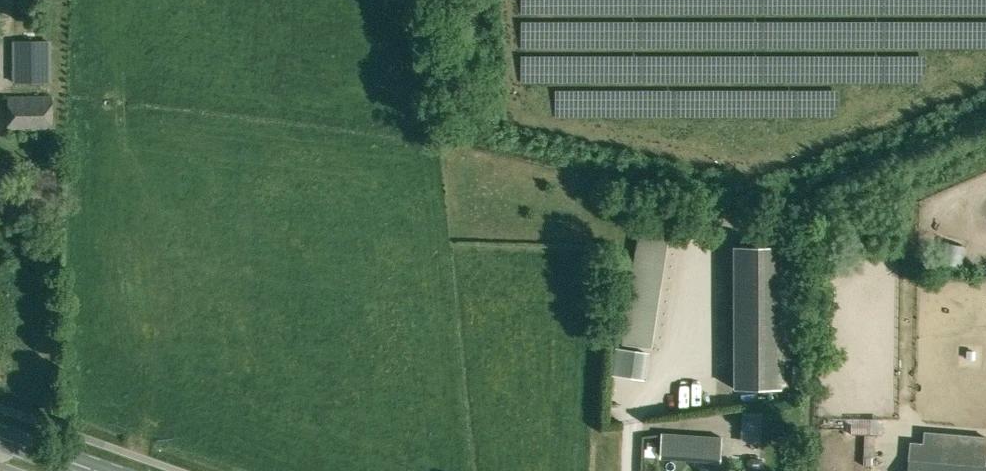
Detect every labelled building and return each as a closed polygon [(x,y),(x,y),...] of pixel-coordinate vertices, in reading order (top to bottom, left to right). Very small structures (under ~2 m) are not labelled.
[(12,42),(12,84),(52,83),(51,41),(12,42)] [(7,97),(7,135),(52,134),(52,95),(7,97)] [(633,221),(617,337),(646,342),(663,225),(633,221)] [(779,247),(733,247),(733,388),(780,388),(779,247)] [(611,374),(640,378),(644,351),(615,347),(611,374)] [(720,462),(721,437),(661,434),(660,458),(720,462)] [(985,448),(924,443),(923,456),(908,455),(906,470),(985,470),(985,461),(985,448)] [(759,460),(750,460),(747,463),(747,467),(750,470),(758,470),(762,467),(762,463),(759,460)]
